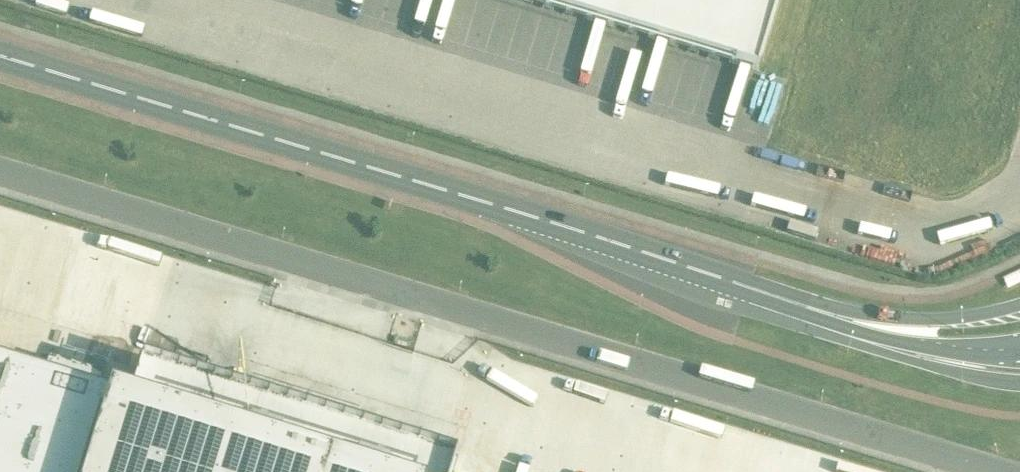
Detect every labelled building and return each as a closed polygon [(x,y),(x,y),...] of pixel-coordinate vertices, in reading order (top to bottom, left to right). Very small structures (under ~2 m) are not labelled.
[(757,71),(778,0),(520,0),(757,71)] [(454,463),(140,366),(124,417),(94,408),(103,380),(49,363),(40,392),(0,379),(0,471),(451,471),(454,463)]
